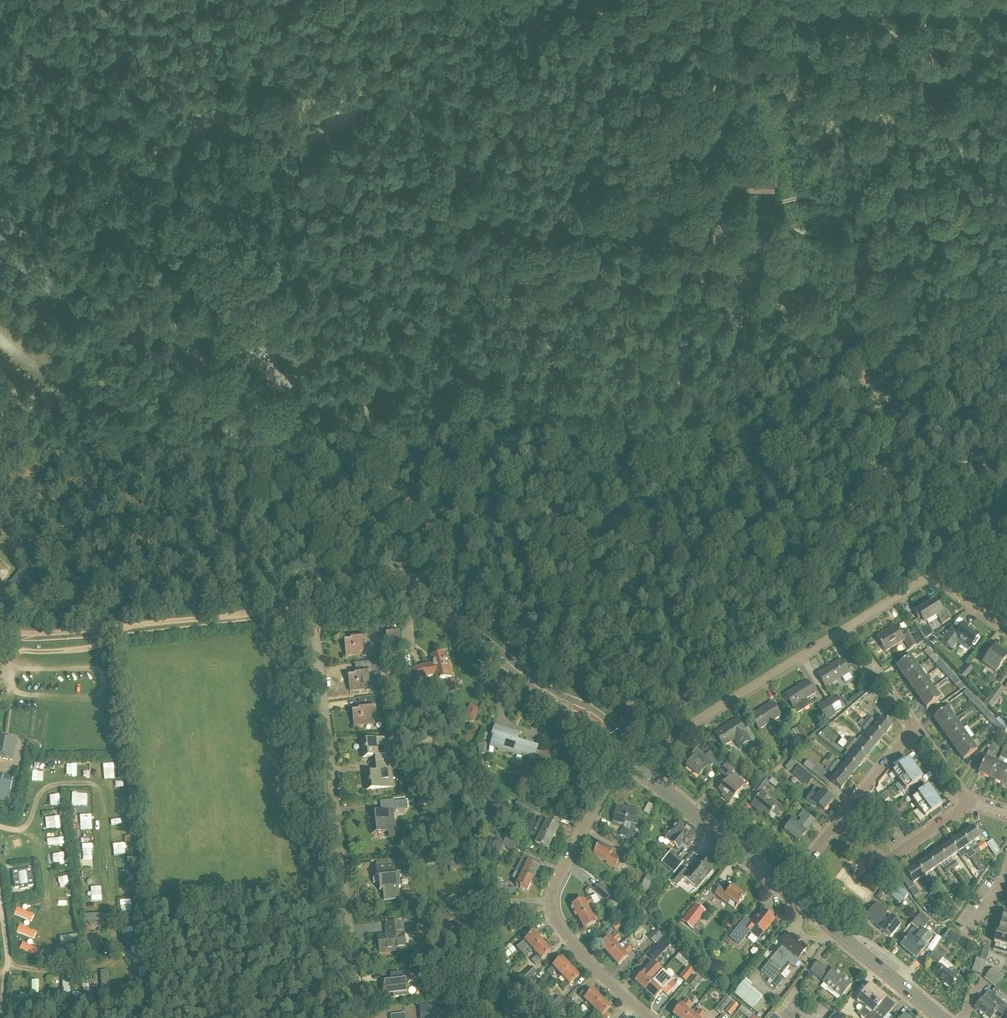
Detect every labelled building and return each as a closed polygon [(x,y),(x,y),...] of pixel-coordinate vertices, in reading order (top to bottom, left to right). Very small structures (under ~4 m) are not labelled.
[(11,571),(0,563),(0,584),(11,571)] [(10,584),(17,590),(27,577),(21,571),(10,584)] [(934,602),(917,613),(920,618),(913,622),(923,640),(933,634),(928,626),(926,627),(923,623),(936,615),(942,625),(951,620),(945,610),(941,612),(934,602)] [(952,629),(951,628),(941,642),(951,650),(956,643),(960,646),(962,642),(970,648),(972,646),(973,647),(974,648),(980,639),(979,639),(978,638),(979,635),(964,625),(958,634),(957,635),(951,631),(952,629)] [(877,638),(886,652),(903,642),(909,651),(917,646),(916,645),(912,638),(906,629),(899,633),(895,626),(877,638)] [(385,631),(387,648),(401,647),(399,629),(385,631)] [(359,655),(363,659),(367,655),(370,659),(378,653),(365,638),(365,634),(351,636),(352,642),(344,643),(345,657),(359,655)] [(912,638),(916,645),(921,642),(917,635),(912,638)] [(928,642),(935,646),(937,644),(935,643),(937,640),(932,637),(928,642)] [(983,664),(995,672),(1001,665),(1006,657),(1006,655),(995,647),(988,656),(989,656),(983,664)] [(924,653),(931,661),(936,657),(929,650),(924,653)] [(435,675),(436,681),(451,677),(448,664),(445,665),(444,660),(443,661),(441,654),(432,656),(434,661),(432,663),(433,665),(413,670),(415,680),(420,678),(435,675)] [(936,657),(931,661),(939,669),(943,665),(936,657)] [(896,667),(904,678),(917,668),(910,658),(896,667)] [(817,675),(825,688),(849,673),(841,660),(817,675)] [(370,684),(370,680),(375,680),(376,678),(376,673),(373,671),(371,671),(370,662),(354,664),(356,677),(348,678),(349,692),(373,689),(373,683),(370,684)] [(939,669),(947,678),(952,674),(943,665),(939,669)] [(959,676),(964,680),(972,670),(967,666),(959,676)] [(917,668),(904,678),(911,688),(925,679),(924,678),(917,668)] [(947,678),(956,688),(961,683),(952,674),(947,678)] [(925,679),(911,688),(918,699),(932,689),(928,683),(931,681),(928,676),(924,678),(925,679)] [(793,708),(797,714),(810,706),(806,700),(815,694),(807,681),(785,695),(793,708)] [(984,704),(992,709),(1006,691),(998,685),(984,704)] [(918,699),(926,709),(940,700),(932,689),(918,699)] [(836,695),(827,701),(835,715),(841,712),(840,711),(845,708),(836,695)] [(973,705),(975,708),(980,703),(972,695),(968,700),(973,705)] [(849,696),(843,700),(847,706),(852,702),(849,696)] [(352,713),(354,727),(368,725),(367,721),(374,720),(373,705),(375,705),(374,697),(358,699),(360,712),(352,713)] [(817,707),(826,722),(836,716),(835,715),(827,701),(817,707)] [(750,717),(759,730),(781,717),(772,703),(750,717)] [(975,708),(983,715),(987,711),(980,703),(975,708)] [(465,718),(474,721),(479,708),(469,705),(465,718)] [(933,719),(940,729),(954,720),(947,709),(933,719)] [(983,715),(991,725),(996,721),(990,715),(987,711),(983,715)] [(867,724),(870,726),(874,721),(869,716),(864,722),(867,724)] [(873,729),(883,737),(892,726),(882,718),(873,729)] [(1000,734),(1005,730),(1004,729),(1006,727),(1006,726),(999,718),(996,721),(991,725),(1000,734)] [(750,742),(744,730),(737,720),(715,734),(723,747),(734,740),(739,749),(750,742)] [(940,729),(948,740),(961,730),(954,720),(940,729)] [(867,724),(864,722),(861,726),(860,727),(865,732),(870,726),(867,724)] [(491,747),(532,760),(536,748),(532,747),(533,743),(526,741),(525,745),(516,742),(519,734),(495,726),(492,735),(494,736),(491,747)] [(796,729),(804,742),(808,739),(800,727),(796,729)] [(788,734),(796,747),(804,742),(796,729),(788,734)] [(868,735),(864,739),(875,748),(883,737),(873,729),(868,735)] [(948,740),(955,750),(969,741),(961,730),(948,740)] [(13,760),(17,739),(0,735),(0,758),(13,760)] [(851,739),(847,743),(850,745),(853,748),(853,747),(857,742),(852,737),(851,739)] [(377,765),(390,764),(387,739),(362,742),(363,759),(376,757),(377,765)] [(856,750),(866,758),(875,748),(864,739),(856,750)] [(757,741),(751,744),(758,755),(764,752),(757,741)] [(955,750),(963,761),(976,751),(969,741),(955,750)] [(26,751),(38,753),(40,744),(28,742),(26,751)] [(850,745),(847,743),(844,747),(843,749),(847,752),(848,753),(853,748),(850,745)] [(478,744),(479,755),(485,754),(486,744),(478,744)] [(978,773),(990,779),(997,764),(996,764),(990,761),(997,746),(992,744),(985,758),(978,773)] [(1001,784),(1006,772),(1006,769),(1002,766),(1006,756),(1006,747),(1005,746),(996,764),(997,764),(990,779),(1001,784)] [(686,768),(698,778),(704,771),(707,772),(717,759),(709,752),(705,758),(696,750),(692,756),(694,757),(686,768)] [(852,756),(847,761),(858,769),(866,758),(856,750),(852,756)] [(830,764),(836,769),(840,763),(835,758),(832,756),(827,762),(830,764)] [(892,773),(899,782),(915,770),(908,761),(907,762),(904,758),(893,765),(896,770),(892,773)] [(803,766),(819,779),(824,774),(808,761),(803,766)] [(839,771),(849,780),(858,769),(847,761),(839,771)] [(365,775),(367,791),(393,788),(390,764),(377,765),(378,773),(365,775)] [(724,794),(732,800),(745,785),(732,774),(735,770),(727,764),(720,773),(727,779),(718,791),(723,795),(724,794)] [(826,770),(831,774),(836,769),(830,764),(826,770)] [(792,775),(807,787),(814,779),(798,766),(792,775)] [(909,788),(912,793),(923,785),(920,781),(921,779),(915,770),(899,782),(905,791),(909,788)] [(830,782),(841,790),(849,780),(839,771),(830,782)] [(45,783),(47,774),(36,772),(35,782),(45,783)] [(9,803),(14,777),(0,774),(0,801),(9,803)] [(770,779),(765,776),(753,791),(758,795),(770,779)] [(912,800),(918,809),(934,798),(928,789),(926,790),(923,785),(912,793),(916,797),(912,800)] [(481,794),(492,805),(497,799),(486,789),(481,794)] [(816,805),(824,812),(833,801),(822,792),(820,794),(814,790),(805,800),(814,808),(816,805)] [(752,805),(751,806),(757,811),(758,809),(768,817),(771,813),(775,816),(781,808),(777,805),(762,792),(759,796),(752,805)] [(53,803),(62,803),(62,793),(53,793),(53,803)] [(885,793),(880,797),(883,802),(889,798),(885,793)] [(428,799),(429,809),(444,807),(442,796),(428,799)] [(929,816),(932,820),(943,813),(939,808),(941,807),(934,798),(918,809),(925,818),(929,816)] [(381,813),(370,814),(371,831),(378,830),(378,834),(389,833),(389,838),(398,837),(397,828),(394,828),(393,815),(396,814),(395,800),(380,802),(381,813)] [(535,809),(518,801),(515,807),(532,815),(535,809)] [(492,816),(494,817),(497,812),(494,811),(484,806),(486,814),(492,816)] [(625,823),(637,826),(641,810),(628,807),(627,809),(616,807),(613,822),(624,825),(625,823)] [(784,831),(798,843),(806,834),(816,821),(803,811),(798,817),(801,820),(796,826),(792,822),(784,831)] [(82,826),(93,826),(93,812),(82,812),(82,826)] [(53,819),(54,832),(64,832),(63,819),(53,819)] [(528,827),(553,839),(558,828),(546,822),(540,819),(537,826),(530,823),(528,827)] [(900,825),(906,835),(912,831),(905,821),(900,825)] [(680,847),(686,852),(697,838),(679,822),(669,834),(674,838),(670,843),(678,850),(680,847)] [(979,829),(985,839),(990,837),(983,826),(979,829)] [(535,844),(547,850),(553,839),(528,827),(526,832),(534,836),(538,838),(535,844)] [(973,827),(961,835),(974,855),(975,855),(976,855),(978,857),(981,854),(980,852),(981,851),(977,845),(974,842),(980,838),(973,827)] [(619,836),(631,842),(635,834),(623,828),(619,836)] [(505,840),(517,846),(520,840),(507,835),(505,840)] [(961,835),(950,843),(957,854),(963,850),(965,854),(969,859),(974,855),(961,835)] [(496,837),(491,849),(500,853),(502,847),(514,853),(517,846),(505,840),(504,841),(496,837)] [(54,849),(69,849),(69,840),(54,841),(54,849)] [(993,854),(994,856),(999,851),(999,850),(992,841),(987,845),(993,854)] [(606,864),(615,869),(620,858),(617,856),(619,852),(614,850),(599,843),(592,856),(607,863),(606,864)] [(950,843),(939,851),(946,861),(952,857),(957,854),(950,843)] [(129,848),(118,849),(119,856),(130,856),(129,848)] [(667,869),(673,875),(684,862),(679,858),(679,857),(671,850),(661,863),(668,868),(667,869)] [(939,851),(928,858),(935,869),(940,865),(946,861),(939,851)] [(88,865),(98,865),(98,853),(88,853),(88,865)] [(60,857),(61,869),(71,869),(71,857),(60,857)] [(515,872),(533,880),(541,864),(529,858),(528,860),(523,857),(515,872)] [(683,879),(697,890),(714,870),(698,857),(686,872),(681,868),(671,880),(678,886),(683,879)] [(928,858),(917,866),(924,877),(930,873),(935,869),(928,858)] [(383,891),(384,900),(400,899),(398,889),(400,889),(399,877),(401,877),(400,865),(395,865),(395,860),(375,862),(376,868),(377,877),(378,877),(380,891),(383,891)] [(450,862),(450,870),(461,869),(465,869),(465,861),(450,862)] [(959,866),(955,861),(949,865),(949,866),(953,871),(954,870),(959,866)] [(949,866),(949,865),(943,869),(945,872),(947,875),(953,871),(949,866)] [(917,866),(905,874),(913,884),(924,877),(917,866)] [(132,880),(131,868),(123,869),(124,880),(132,880)] [(32,870),(13,872),(15,888),(21,888),(21,890),(28,889),(28,887),(34,886),(32,870)] [(641,888),(657,895),(665,880),(649,871),(641,888)] [(516,886),(527,892),(533,880),(515,872),(512,879),(518,882),(516,886)] [(932,876),(927,880),(931,886),(936,882),(932,876)] [(90,889),(100,888),(100,877),(89,878),(90,889)] [(405,882),(407,888),(414,886),(412,880),(405,882)] [(926,880),(921,884),(925,890),(931,886),(927,880),(926,880)] [(594,891),(607,902),(609,899),(610,900),(615,897),(613,895),(614,894),(601,883),(594,891)] [(891,896),(901,905),(909,895),(899,886),(891,896)] [(714,895),(734,911),(745,897),(732,887),(727,893),(720,888),(714,895)] [(636,908),(637,908),(643,896),(637,893),(631,906),(636,908)] [(572,906),(578,918),(589,912),(587,908),(594,905),(590,897),(584,901),(583,900),(572,906)] [(64,912),(75,911),(74,899),(63,900),(64,912)] [(880,930),(890,939),(901,926),(890,918),(892,915),(877,903),(866,917),(880,929),(880,930)] [(622,904),(618,907),(621,912),(626,909),(622,904)] [(688,927),(701,909),(695,904),(681,922),(688,927)] [(650,916),(657,913),(654,905),(647,908),(650,916)] [(15,914),(32,922),(35,916),(18,908),(15,914)] [(126,910),(128,922),(139,920),(137,908),(126,910)] [(627,913),(632,919),(637,915),(632,910),(627,913)] [(578,918),(584,930),(596,924),(595,923),(602,920),(598,912),(591,916),(589,912),(578,918)] [(729,938),(739,946),(749,934),(760,943),(761,942),(767,938),(764,933),(774,921),(762,912),(758,917),(756,916),(751,922),(745,917),(743,920),(744,920),(729,938)] [(454,915),(455,921),(467,920),(466,913),(454,915)] [(920,913),(915,920),(915,919),(910,925),(913,928),(905,937),(908,938),(900,947),(916,960),(924,950),(923,950),(932,939),(923,931),(930,921),(920,913)] [(85,915),(85,923),(107,922),(107,914),(85,915)] [(434,924),(447,922),(446,916),(433,918),(434,924)] [(611,927),(615,932),(627,922),(623,917),(611,927)] [(63,920),(63,931),(74,930),(73,920),(63,920)] [(378,937),(380,954),(405,951),(404,933),(403,933),(402,923),(388,925),(390,935),(378,937)] [(1006,936),(1006,925),(1000,923),(997,933),(1006,936)] [(18,932),(35,939),(37,933),(20,926),(18,932)] [(647,937),(655,945),(663,937),(655,929),(647,937)] [(945,938),(956,946),(961,939),(949,932),(945,938)] [(533,951),(542,943),(533,933),(516,948),(525,958),(533,951)] [(599,947),(609,956),(618,948),(615,944),(621,939),(615,933),(609,938),(599,947)] [(1006,954),(1006,936),(997,933),(996,938),(995,937),(993,943),(996,944),(994,951),(1006,954)] [(129,942),(138,940),(136,934),(128,936),(129,942)] [(61,938),(62,944),(80,941),(79,935),(61,938)] [(771,983),(777,976),(781,972),(788,964),(794,968),(800,961),(798,959),(807,949),(791,936),(782,947),(776,954),(761,973),(770,980),(767,983),(770,985),(771,983)] [(652,949),(660,956),(671,945),(663,937),(652,949)] [(21,949),(38,957),(40,951),(24,943),(21,949)] [(531,961),(535,966),(541,960),(550,952),(542,943),(533,951),(537,956),(531,961)] [(502,952),(508,958),(516,951),(510,944),(502,952)] [(132,948),(133,954),(147,952),(146,946),(132,948)] [(609,956),(618,966),(628,957),(627,957),(632,952),(627,946),(621,951),(618,948),(609,956)] [(937,946),(927,959),(926,962),(929,964),(936,970),(933,974),(951,988),(957,981),(956,979),(959,975),(951,968),(953,967),(944,960),(948,954),(945,952),(937,946)] [(986,962),(988,955),(990,950),(983,948),(980,960),(986,962)] [(677,958),(681,961),(685,956),(681,953),(677,958)] [(1005,961),(988,955),(986,962),(985,965),(1001,971),(1005,961)] [(560,975),(561,976),(570,968),(561,958),(546,972),(551,976),(556,971),(560,975)] [(986,962),(980,960),(976,959),(972,972),(981,975),(985,965),(986,962)] [(635,982),(644,992),(653,982),(654,982),(663,972),(652,962),(643,972),(643,973),(635,982)] [(692,962),(679,978),(686,983),(699,967),(692,962)] [(823,983),(841,998),(852,985),(833,970),(831,973),(818,962),(810,972),(824,982),(823,983)] [(706,966),(707,974),(713,973),(712,971),(714,970),(713,965),(706,966)] [(559,986),(564,991),(569,986),(579,977),(570,968),(561,976),(565,981),(559,986)] [(984,979),(995,988),(1003,977),(993,968),(984,979)] [(382,980),(384,998),(408,996),(406,977),(408,977),(407,969),(390,971),(390,979),(382,980)] [(102,972),(103,993),(111,993),(109,972),(102,972)] [(687,983),(694,989),(701,981),(694,975),(687,983)] [(63,978),(64,995),(72,995),(70,977),(63,978)] [(528,982),(533,988),(537,984),(539,983),(534,977),(532,979),(528,982)] [(644,992),(654,1001),(663,991),(668,985),(662,979),(656,985),(654,982),(653,982),(644,992)] [(750,1008),(752,1010),(763,997),(749,985),(750,984),(745,980),(741,986),(733,995),(750,1009),(750,1008)] [(26,986),(27,1000),(34,999),(33,985),(26,986)] [(861,1017),(885,1017),(895,1006),(870,985),(857,1001),(866,1009),(859,1016),(861,1017)] [(584,1000),(593,1008),(601,1000),(592,991),(589,994),(585,990),(579,996),(584,1000)] [(1006,1012),(1006,1007),(989,992),(975,1008),(987,1017),(992,1017),(994,1015),(997,1017),(1002,1017),(1006,1012)] [(714,1010),(720,1015),(732,1001),(726,997),(714,1010)] [(552,1005),(557,1009),(564,1002),(559,998),(552,1005)] [(558,1009),(557,1011),(562,1017),(564,1015),(576,1005),(570,998),(564,1004),(558,1009)] [(601,1017),(609,1017),(611,1016),(607,1012),(610,1009),(601,1000),(593,1008),(602,1017),(601,1017)] [(676,1017),(687,1017),(691,1014),(688,1011),(692,1005),(686,1000),(681,1006),(680,1005),(672,1015),(676,1017)] [(437,1002),(438,1011),(449,1010),(448,1001),(437,1002)] [(725,1012),(730,1016),(738,1007),(733,1002),(725,1012)] [(771,1003),(764,1009),(768,1013),(775,1007),(771,1003)] [(420,1017),(436,1017),(435,1004),(419,1006),(420,1017)]
